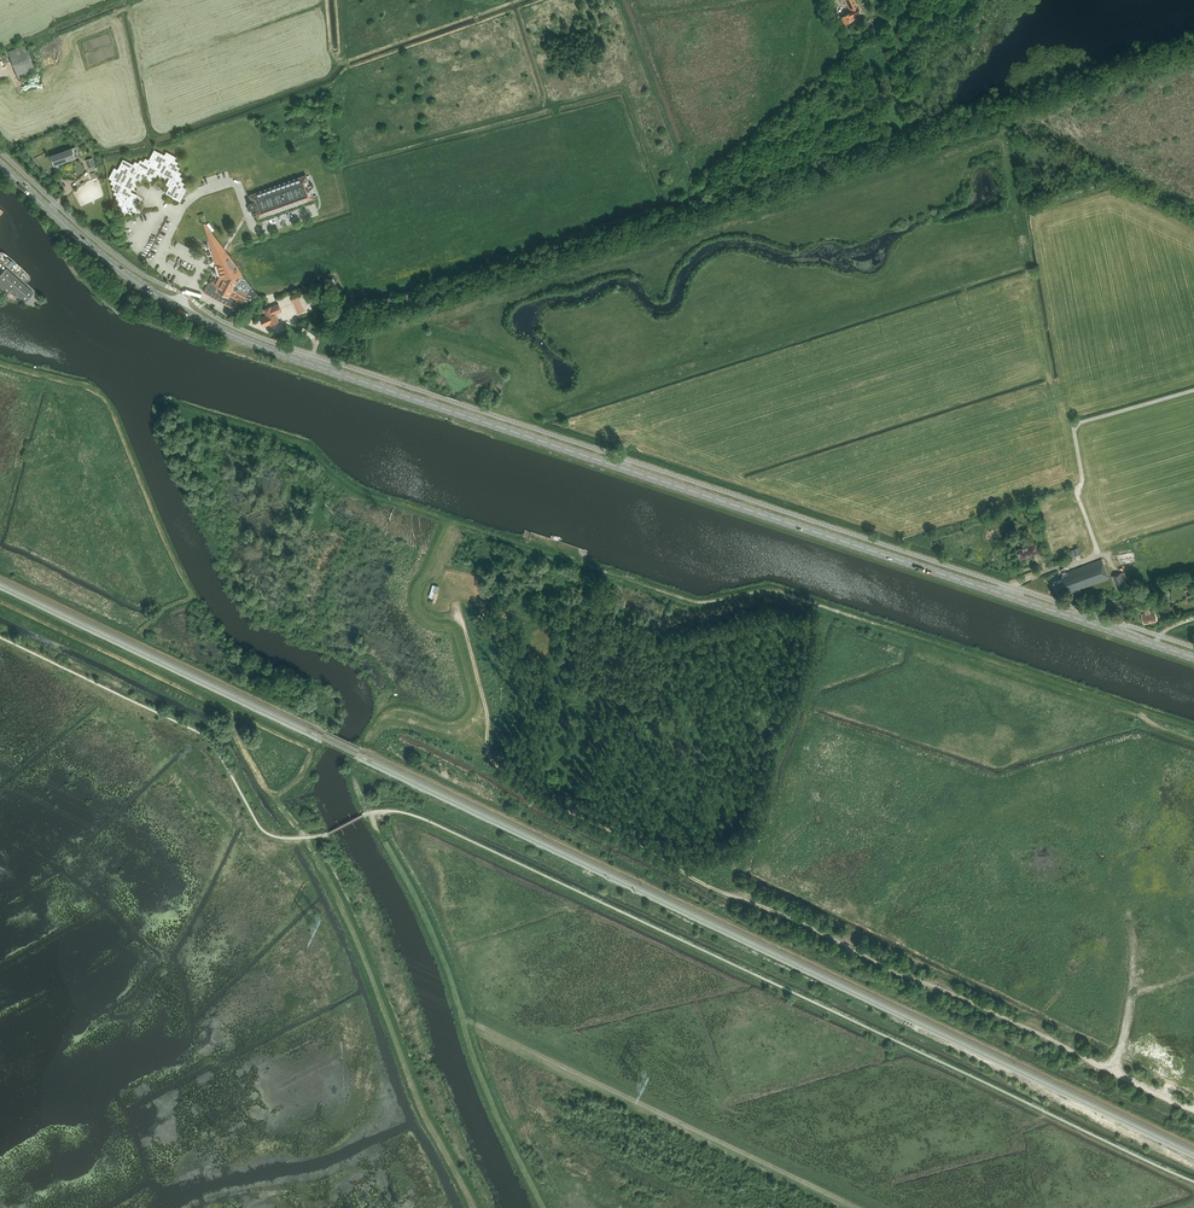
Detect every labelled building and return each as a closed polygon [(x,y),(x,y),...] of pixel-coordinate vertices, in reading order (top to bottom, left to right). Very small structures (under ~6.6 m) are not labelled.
[(841,17),(845,23),(855,18),(853,16),(861,12),(855,0),(845,0),(851,12),(841,17)] [(8,51),(19,79),(36,72),(26,45),(8,51)] [(76,157),(73,149),(58,155),(57,153),(52,155),(55,164),(76,157)] [(180,200),(184,193),(187,194),(189,189),(183,186),(185,183),(182,181),(184,178),(180,176),(182,173),(178,171),(180,167),(177,166),(179,162),(175,160),(177,157),(167,151),(165,155),(154,149),(149,160),(146,158),(144,161),(140,159),(139,163),(135,161),(133,164),(123,159),(118,169),(114,167),(109,178),(112,179),(110,183),(114,185),(112,188),(115,190),(114,193),(117,195),(115,199),(119,200),(117,204),(120,206),(118,209),(122,211),(120,214),(124,216),(126,211),(132,214),(133,211),(137,212),(139,209),(135,207),(137,203),(133,201),(135,198),(132,196),(134,193),(130,191),(137,179),(140,181),(142,178),(149,181),(152,175),(156,176),(158,173),(161,175),(162,173),(163,174),(162,176),(166,178),(167,176),(170,178),(167,184),(170,186),(166,193),(180,200)] [(89,167),(95,165),(92,157),(86,159),(89,167)] [(254,201),(249,203),(253,214),(258,212),(259,216),(312,197),(310,189),(310,188),(309,188),(308,185),(309,185),(308,185),(305,177),(252,196),(254,201)] [(209,222),(206,225),(205,224),(204,224),(216,262),(221,276),(216,284),(212,281),(209,282),(204,291),(205,293),(232,308),(234,307),(237,301),(242,304),(247,302),(248,299),(251,300),(253,296),(256,298),(259,296),(211,232),(215,230),(209,222)] [(34,292),(7,268),(0,275),(0,288),(7,295),(12,290),(25,302),(34,292)] [(306,310),(299,296),(291,300),(298,314),(306,310)] [(263,316),(260,318),(264,326),(270,324),(271,325),(279,322),(276,314),(282,311),(279,303),(272,306),(271,306),(264,309),(266,315),(263,316)] [(1033,515),(1026,518),(1030,529),(1037,526),(1033,515)] [(1035,543),(1018,549),(1021,559),(1038,553),(1035,543)] [(1109,579),(1102,559),(1066,573),(1067,575),(1063,576),(1063,578),(1054,582),(1058,593),(1068,590),(1068,592),(1073,590),(1074,592),(1109,579)] [(1127,585),(1122,572),(1112,576),(1117,589),(1127,585)] [(433,585),(429,597),(432,598),(434,593),(437,594),(439,587),(433,585)] [(1106,603),(1108,611),(1111,610),(1111,612),(1126,608),(1123,598),(1106,603)] [(1154,610),(1141,614),(1145,624),(1157,620),(1154,610)]
